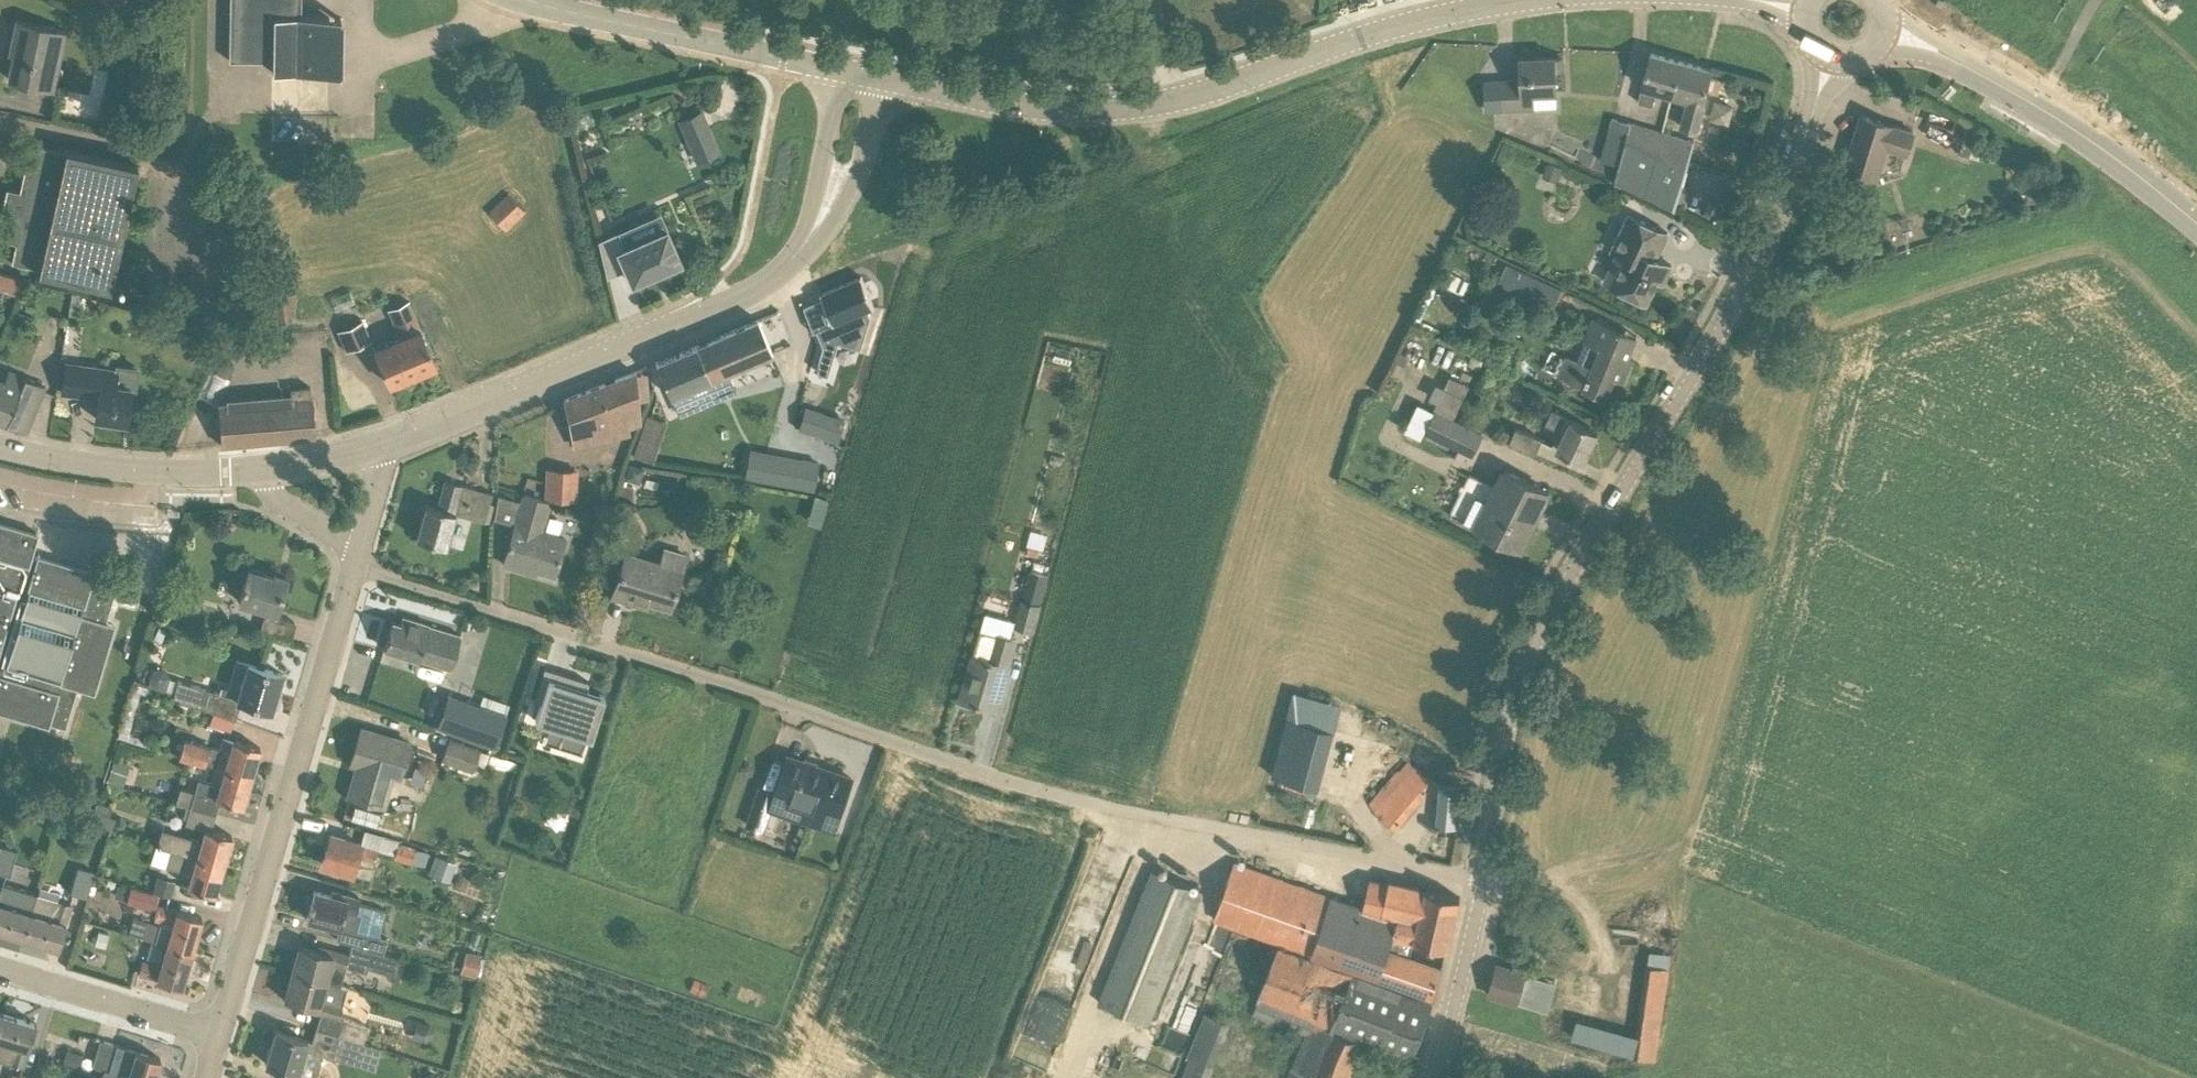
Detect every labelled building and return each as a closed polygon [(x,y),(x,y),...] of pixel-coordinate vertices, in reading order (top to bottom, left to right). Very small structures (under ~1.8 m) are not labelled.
[(328,73),(329,16),(301,16),(301,0),(230,0),(229,60),(270,60),(270,71),(328,73)] [(68,31),(39,24),(17,20),(12,43),(16,43),(9,78),(55,87),(68,31)] [(1672,95),(1682,60),(1652,52),(1638,100),(1651,103),(1655,90),(1672,95)] [(1557,107),(1556,69),(1562,69),(1561,56),(1520,57),(1521,78),(1500,79),(1501,109),(1557,107)] [(1703,101),(1712,69),(1682,60),(1672,95),(1687,99),(1679,125),(1697,130),(1705,102),(1703,101)] [(1712,99),(1708,116),(1736,123),(1740,106),(1712,99)] [(697,164),(722,154),(704,112),(679,122),(697,164)] [(1907,153),(1914,131),(1861,114),(1845,167),(1877,177),(1886,147),(1907,153)] [(1657,153),(1664,131),(1630,122),(1629,128),(1610,122),(1600,158),(1619,163),(1614,182),(1644,197),(1651,173),(1650,173),(1656,153),(1657,153)] [(1695,141),(1674,134),(1664,131),(1657,153),(1656,153),(1650,173),(1651,173),(1644,197),(1675,212),(1675,211),(1695,141)] [(137,164),(66,148),(65,151),(30,143),(20,191),(7,188),(0,219),(0,229),(18,233),(12,262),(39,268),(39,271),(110,286),(137,164)] [(1543,176),(1557,181),(1563,168),(1561,168),(1549,162),(1544,175),(1543,176)] [(1717,215),(1730,175),(1697,164),(1684,204),(1717,215)] [(525,212),(508,195),(489,213),(506,231),(525,212)] [(1664,230),(1645,221),(1626,211),(1608,247),(1616,250),(1602,279),(1647,301),(1658,279),(1664,282),(1672,264),(1652,255),(1664,230)] [(636,293),(684,272),(662,218),(621,237),(618,231),(598,240),(608,274),(625,266),(636,293)] [(1552,310),(1562,288),(1507,263),(1497,285),(1552,310)] [(1447,271),(1438,293),(1460,303),(1469,280),(1447,271)] [(0,272),(0,289),(20,295),(24,278),(0,272)] [(821,292),(833,321),(817,328),(818,330),(824,345),(817,370),(829,374),(839,341),(862,347),(871,315),(868,308),(874,306),(874,307),(875,306),(862,275),(821,292)] [(435,365),(427,344),(407,301),(388,309),(400,335),(374,347),(390,384),(435,365)] [(1636,334),(1597,318),(1594,318),(1578,358),(1562,351),(1552,373),(1606,395),(1614,375),(1624,379),(1633,358),(1627,355),(1636,334)] [(730,372),(773,353),(758,319),(656,362),(677,412),(736,387),(730,372)] [(338,331),(347,351),(372,340),(363,320),(338,331)] [(1507,351),(1506,350),(1502,364),(1504,364),(1515,367),(1518,353),(1507,351)] [(1401,352),(1396,362),(1405,366),(1410,356),(1401,352)] [(116,384),(118,369),(66,362),(62,392),(98,396),(96,418),(127,421),(131,386),(116,384)] [(44,384),(25,376),(25,374),(10,368),(6,378),(0,376),(0,421),(26,431),(44,384)] [(630,426),(643,423),(639,399),(645,398),(641,373),(636,374),(634,371),(564,399),(574,447),(632,433),(630,426)] [(315,437),(313,415),(310,386),(292,387),(293,392),(227,398),(227,402),(218,403),(222,445),(315,437)] [(1413,424),(1474,455),(1485,432),(1437,408),(1436,410),(1423,404),(1413,424)] [(799,427),(840,440),(847,418),(805,405),(799,427)] [(1598,431),(1578,421),(1552,408),(1545,422),(1562,430),(1554,447),(1583,461),(1598,431)] [(667,421),(647,415),(634,453),(654,459),(667,421)] [(1536,453),(1543,438),(1517,426),(1511,441),(1536,453)] [(818,460),(751,448),(746,477),(813,489),(818,460)] [(624,478),(640,483),(644,467),(629,462),(624,478)] [(1549,491),(1529,481),(1501,468),(1494,484),(1473,474),(1452,511),(1474,523),(1473,525),(1521,549),(1549,491)] [(490,502),(492,493),(445,479),(437,507),(426,504),(416,537),(446,546),(455,512),(485,521),(489,522),(495,504),(490,502)] [(544,528),(548,517),(552,501),(522,492),(520,501),(499,495),(495,518),(515,523),(503,563),(524,569),(525,565),(554,574),(566,535),(544,528)] [(595,513),(608,517),(612,506),(599,503),(595,513)] [(112,633),(114,625),(106,622),(107,618),(110,608),(114,594),(117,584),(92,576),(93,570),(38,554),(37,557),(30,555),(37,532),(35,531),(35,532),(0,522),(0,711),(48,725),(48,723),(64,727),(64,730),(65,730),(78,686),(95,691),(112,633)] [(676,586),(686,552),(664,546),(660,559),(626,550),(612,595),(636,602),(637,597),(670,607),(676,586)] [(1023,598),(1015,625),(1035,631),(1043,604),(1041,604),(1049,574),(1046,573),(1047,570),(1034,566),(1025,599),(1023,598)] [(290,638),(291,633),(295,621),(276,616),(287,577),(274,573),(273,576),(248,569),(238,602),(267,611),(261,631),(290,638)] [(461,635),(454,633),(429,625),(429,624),(402,616),(400,622),(392,620),(384,647),(451,668),(461,635)] [(1003,688),(1017,637),(981,629),(961,699),(997,709),(1003,688)] [(166,632),(163,641),(162,643),(169,646),(174,643),(177,637),(167,632),(166,632)] [(543,664),(539,662),(529,694),(535,696),(530,715),(585,732),(598,690),(565,680),(566,678),(568,671),(543,664)] [(282,673),(261,667),(245,663),(236,696),(179,681),(174,695),(183,698),(194,703),(214,711),(231,717),(236,699),(271,709),(282,673)] [(1313,788),(1336,702),(1289,689),(1266,776),(1313,788)] [(441,731),(500,752),(509,718),(452,698),(441,731)] [(235,718),(231,717),(214,711),(209,724),(230,732),(235,718)] [(411,743),(382,734),(361,728),(351,762),(362,765),(359,775),(355,774),(349,794),(386,805),(395,778),(401,780),(411,743)] [(261,748),(223,736),(219,749),(184,738),(180,755),(215,765),(216,763),(253,775),(261,748)] [(480,747),(448,736),(441,760),(473,771),(475,767),(482,769),(487,755),(479,752),(480,747)] [(130,764),(114,759),(108,781),(109,781),(124,785),(130,764)] [(835,829),(845,799),(852,778),(830,770),(829,773),(787,759),(776,790),(760,785),(746,824),(765,831),(773,808),(835,829)] [(1395,827),(1409,811),(1425,791),(1420,787),(1429,777),(1408,760),(1400,769),(1397,767),(1366,804),(1395,827)] [(243,806),(253,775),(216,763),(215,765),(211,782),(199,779),(195,791),(181,787),(177,800),(217,813),(222,799),(243,806)] [(1435,797),(1435,825),(1465,826),(1466,798),(1435,797)] [(211,829),(217,813),(177,800),(176,802),(186,805),(183,816),(188,818),(187,823),(204,828),(201,838),(163,827),(158,844),(172,848),(223,865),(232,835),(211,829)] [(28,803),(24,816),(43,822),(47,809),(28,803)] [(110,815),(95,812),(92,823),(113,829),(116,817),(110,815)] [(379,848),(351,840),(330,834),(322,863),(372,878),(379,848)] [(11,874),(18,849),(1,844),(0,847),(0,871),(11,874)] [(396,859),(412,863),(412,861),(418,862),(421,851),(400,844),(396,859)] [(215,894),(223,865),(172,848),(166,866),(191,873),(188,886),(215,894)] [(1390,880),(1389,884),(1370,879),(1363,907),(1235,862),(1216,916),(1312,950),(1311,954),(1433,996),(1443,967),(1389,948),(1393,935),(1449,948),(1460,896),(1390,880)] [(94,872),(95,872),(95,871),(78,867),(72,892),(88,896),(90,888),(94,872)] [(1206,890),(1203,889),(1154,869),(1100,1001),(1152,1022),(1206,890)] [(159,874),(154,890),(171,895),(176,879),(159,874)] [(37,892),(0,881),(0,930),(24,937),(35,901),(37,892)] [(132,885),(128,899),(152,908),(157,893),(132,885)] [(361,897),(335,890),(332,889),(331,894),(314,890),(307,918),(338,926),(335,938),(351,942),(358,944),(358,945),(383,952),(387,939),(357,930),(362,915),(357,913),(361,897)] [(72,902),(59,899),(56,907),(35,901),(24,937),(58,947),(72,902)] [(202,917),(181,911),(159,904),(155,918),(162,920),(157,941),(166,943),(192,951),(202,917)] [(98,931),(94,944),(105,947),(108,934),(98,931)] [(399,957),(383,952),(358,945),(358,944),(351,942),(348,954),(318,946),(317,949),(299,944),(292,971),(326,981),(341,985),(346,966),(366,972),(368,967),(394,974),(399,957)] [(182,986),(192,951),(166,943),(160,963),(142,958),(138,973),(157,978),(157,979),(182,986)] [(1361,1040),(1412,1058),(1432,1002),(1274,946),(1252,1015),(1304,1036),(1286,1077),(1348,1077),(1361,1040)] [(1653,1056),(1675,953),(1650,948),(1634,1024),(1577,1012),(1571,1039),(1653,1056)] [(476,975),(481,955),(466,951),(461,971),(476,975)] [(1497,966),(1490,992),(1519,1000),(1526,974),(1497,966)] [(301,1007),(320,1012),(341,1017),(344,1007),(335,1004),(342,985),(341,985),(326,981),(292,971),(284,999),(302,1003),(301,1007)] [(30,1043),(36,1022),(2,1012),(0,1017),(0,1058),(23,1065),(30,1043)] [(364,1040),(368,1024),(341,1017),(337,1032),(364,1040)] [(431,1024),(424,1022),(418,1026),(415,1033),(419,1040),(425,1042),(432,1038),(434,1031),(431,1024)] [(364,1040),(337,1032),(316,1025),(312,1040),(275,1029),(265,1062),(290,1070),(287,1077),(315,1077),(322,1054),(357,1063),(363,1041),(364,1041),(364,1040)] [(160,1057),(100,1039),(92,1064),(106,1069),(103,1077),(105,1077),(154,1077),(160,1057)] [(63,1062),(79,1067),(83,1055),(67,1050),(63,1062)]
